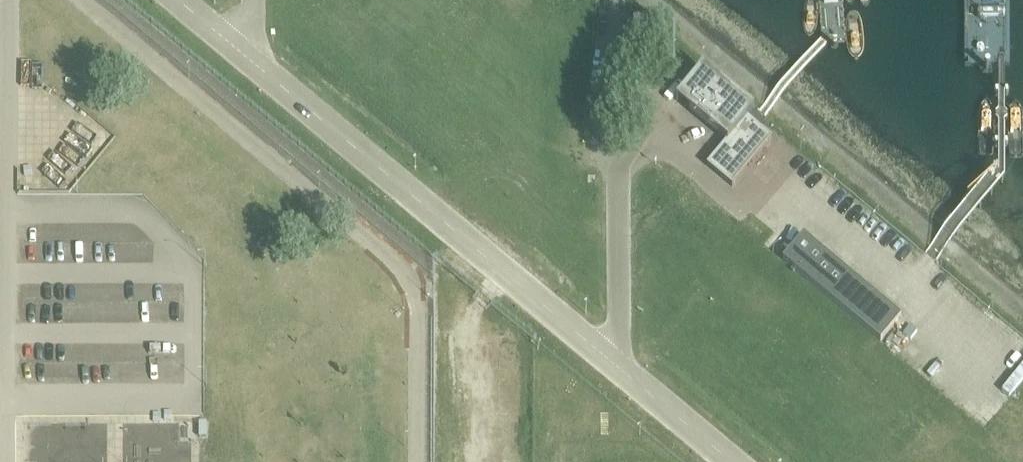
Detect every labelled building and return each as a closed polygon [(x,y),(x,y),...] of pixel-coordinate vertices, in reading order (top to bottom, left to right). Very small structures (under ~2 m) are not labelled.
[(680,96),(676,102),(678,103),(681,99),(692,108),(689,112),(703,123),(702,124),(726,143),(706,167),(732,188),(753,163),(760,154),(772,140),(747,119),(752,113),(739,103),(727,92),(721,98),(697,78),(681,97),(680,96)] [(803,236),(782,261),(880,343),(901,318),(803,236)]
